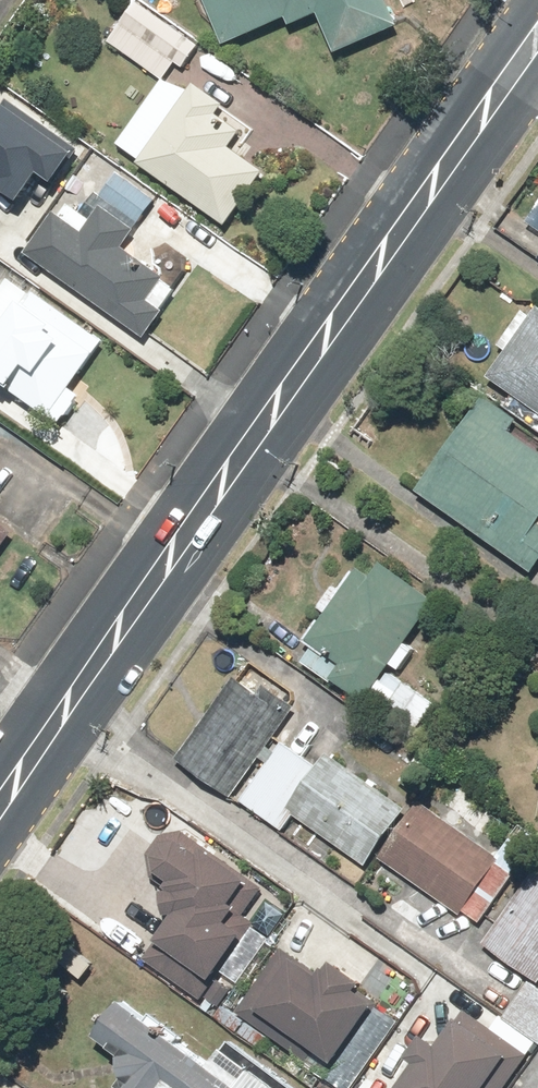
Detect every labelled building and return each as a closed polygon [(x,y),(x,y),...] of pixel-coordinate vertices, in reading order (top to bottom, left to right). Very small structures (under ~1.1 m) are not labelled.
[(227,53),(313,17),(330,56),(393,30),(380,0),(204,0),(227,53)] [(137,4),(108,44),(163,84),(175,67),(181,71),(198,49),(137,4)] [(140,163),(136,168),(226,231),(264,177),(235,156),(253,131),(194,89),(186,100),(164,85),(119,149),(140,163)] [(19,208),(37,181),(52,191),(76,156),(3,107),(0,112),(0,195),(19,208)] [(118,174),(98,200),(136,228),(155,202),(118,174)] [(142,341),(178,290),(123,250),(134,234),(102,210),(91,224),(64,204),(26,257),(142,341)] [(102,345),(11,280),(0,296),(0,397),(4,399),(23,373),(41,386),(26,408),(57,430),(79,399),(68,392),(102,345)] [(487,378),(537,416),(537,309),(536,307),(529,316),(521,311),(495,347),(505,354),(487,378)] [(407,486),(531,576),(537,566),(537,452),(509,431),(514,424),(482,401),(465,424),(457,418),(407,486)] [(10,537),(0,529),(0,550),(10,537)] [(324,614),(303,644),(337,668),(327,683),(361,707),(369,696),(415,729),(431,706),(385,674),(390,667),(397,672),(413,649),(405,644),(433,602),(379,565),(369,581),(355,571),(339,593),(332,588),(317,610),(324,614)] [(244,691),(229,680),(173,759),(228,799),(293,707),(253,679),(244,691)] [(282,832),(294,816),(364,868),(405,812),(325,754),(315,768),(281,743),(239,801),(282,832)] [(415,804),(376,858),(422,891),(412,906),(428,917),(437,904),(457,918),(461,913),(477,924),(511,876),(495,865),(497,862),(415,804)] [(172,920),(152,945),(206,987),(253,926),(244,918),(262,895),(178,829),(169,841),(163,837),(147,857),(154,863),(147,872),(167,888),(153,905),(172,920)] [(498,924),(514,935),(498,958),(537,985),(537,984),(537,865),(498,924)] [(280,954),(235,1015),(257,1031),(262,1024),(306,1057),(301,1063),(323,1079),(374,1009),(352,993),(357,987),(323,962),(312,977),(280,954)] [(222,1051),(206,1072),(118,1003),(89,1041),(115,1062),(107,1072),(119,1081),(114,1087),(270,1087),(222,1051)] [(381,1087),(506,1087),(528,1059),(463,1010),(434,1048),(420,1038),(381,1087)]
